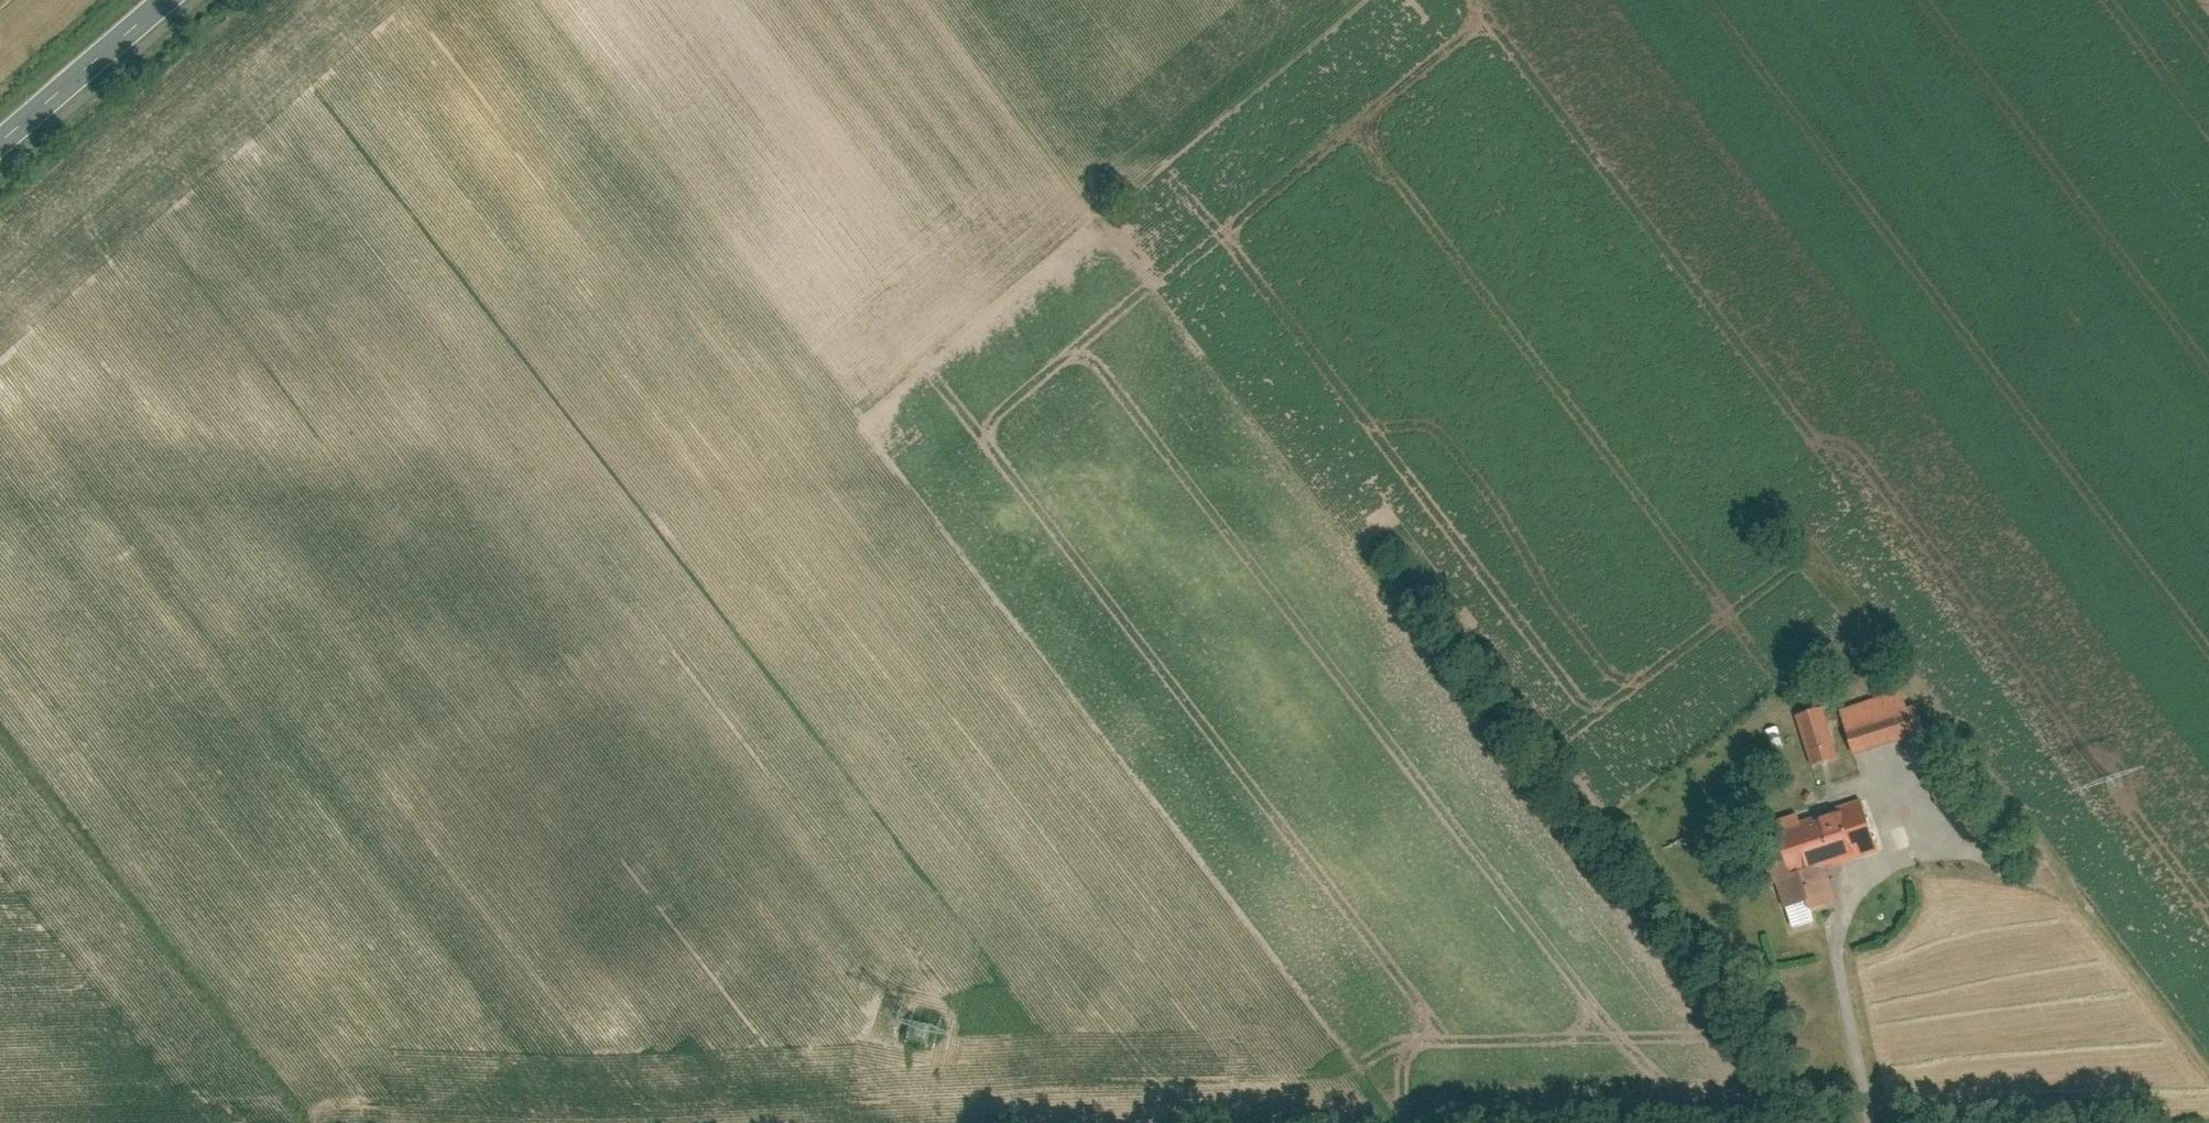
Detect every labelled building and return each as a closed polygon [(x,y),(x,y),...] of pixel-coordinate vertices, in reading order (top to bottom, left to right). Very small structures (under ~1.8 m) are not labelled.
[(1907,689),(1847,707),(1859,749),(1935,726),(1927,700),(1912,704),(1907,689)] [(1830,705),(1801,714),(1816,762),(1844,754),(1830,705)] [(1803,810),(1781,816),(1792,855),(1798,873),(1806,871),(1882,848),(1867,796),(1848,802),(1849,807),(1806,820),(1803,810)] [(1777,859),(1790,904),(1814,896),(1806,871),(1798,873),(1792,855),(1777,859)]
